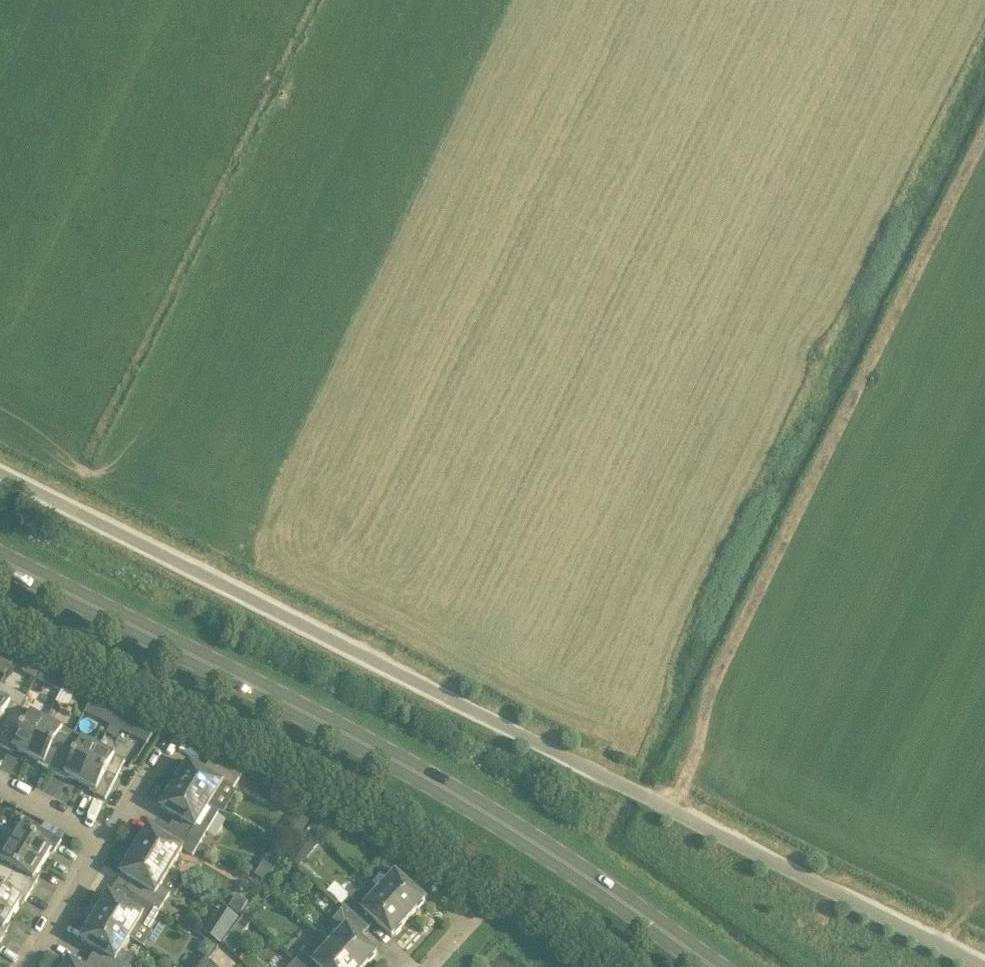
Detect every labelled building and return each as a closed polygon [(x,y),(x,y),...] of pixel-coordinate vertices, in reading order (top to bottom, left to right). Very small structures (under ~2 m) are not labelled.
[(0,660),(0,675),(4,677),(10,665),(0,660)] [(39,671),(29,666),(26,673),(35,677),(39,671)] [(40,671),(36,680),(53,689),(57,679),(40,671)] [(0,686),(0,747),(1,747),(20,709),(20,708),(25,698),(0,686)] [(28,757),(46,722),(20,709),(1,747),(11,753),(13,749),(28,757)] [(115,716),(103,710),(98,720),(110,726),(115,716)] [(134,725),(115,716),(110,726),(129,736),(134,725)] [(53,774),(72,735),(46,722),(28,757),(43,765),(42,768),(53,774)] [(80,784),(98,749),(72,735),(53,774),(63,779),(65,776),(80,784)] [(98,749),(80,784),(95,791),(94,795),(105,801),(125,762),(98,749)] [(221,784),(232,790),(239,779),(213,764),(207,774),(188,763),(174,786),(208,806),(217,793),(221,784)] [(208,806),(174,786),(160,809),(179,820),(173,830),(199,846),(218,813),(208,807),(208,806)] [(293,817),(292,818),(295,820),(300,822),(306,826),(312,816),(308,814),(298,808),(297,810),(293,817)] [(9,845),(42,865),(51,851),(55,853),(61,842),(24,820),(9,845)] [(134,852),(169,873),(182,850),(193,856),(199,846),(173,830),(167,840),(148,829),(134,852)] [(308,834),(301,841),(308,848),(313,848),(318,844),(308,834)] [(31,892),(37,882),(34,880),(42,865),(9,845),(0,860),(0,874),(31,892)] [(120,875),(139,886),(133,896),(159,912),(170,894),(159,888),(169,873),(134,852),(120,875)] [(378,871),(388,880),(378,892),(408,919),(415,912),(418,911),(423,906),(423,903),(425,901),(404,882),(412,874),(392,855),(378,871)] [(262,865),(254,876),(266,884),(273,872),(262,865)] [(12,915),(21,901),(24,903),(31,892),(0,874),(0,908),(12,915)] [(371,919),(391,938),(393,936),(396,935),(401,930),(401,927),(408,919),(378,892),(361,911),(348,899),(341,907),(342,909),(343,909),(363,927),(371,919)] [(133,896),(127,906),(108,895),(94,918),(129,939),(137,924),(148,930),(159,912),(133,896)] [(236,897),(229,909),(241,916),(248,904),(236,897)] [(1,943),(7,932),(3,930),(12,915),(0,908),(0,942),(1,943)] [(356,936),(363,927),(343,909),(342,909),(329,924),(340,934),(329,945),(353,966),(365,966),(367,965),(370,964),(374,959),(374,956),(376,954),(356,936)] [(243,916),(234,928),(240,933),(250,922),(243,916)] [(99,952),(93,962),(101,966),(132,966),(135,961),(121,952),(129,939),(94,918),(81,941),(99,952)] [(221,944),(227,935),(211,925),(205,934),(221,944)] [(215,950),(204,943),(198,954),(209,960),(215,950)] [(329,945),(319,957),(308,947),(294,962),(299,966),(353,966),(329,945)]
